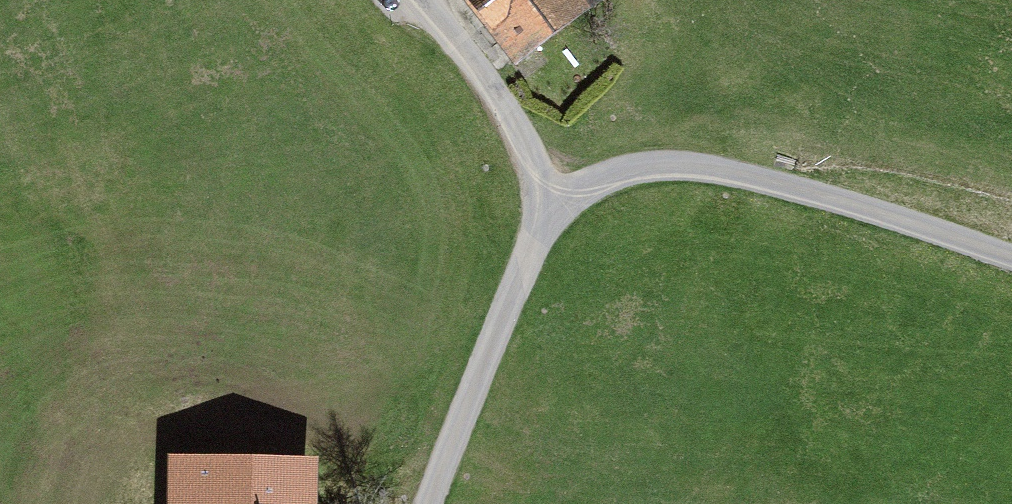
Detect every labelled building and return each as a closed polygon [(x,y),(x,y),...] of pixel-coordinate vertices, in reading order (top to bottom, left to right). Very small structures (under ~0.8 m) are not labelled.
[(515,61),(584,9),(580,4),(585,0),(469,0),(515,61)] [(298,474),(184,473),(184,503),(298,503),(298,474)]
